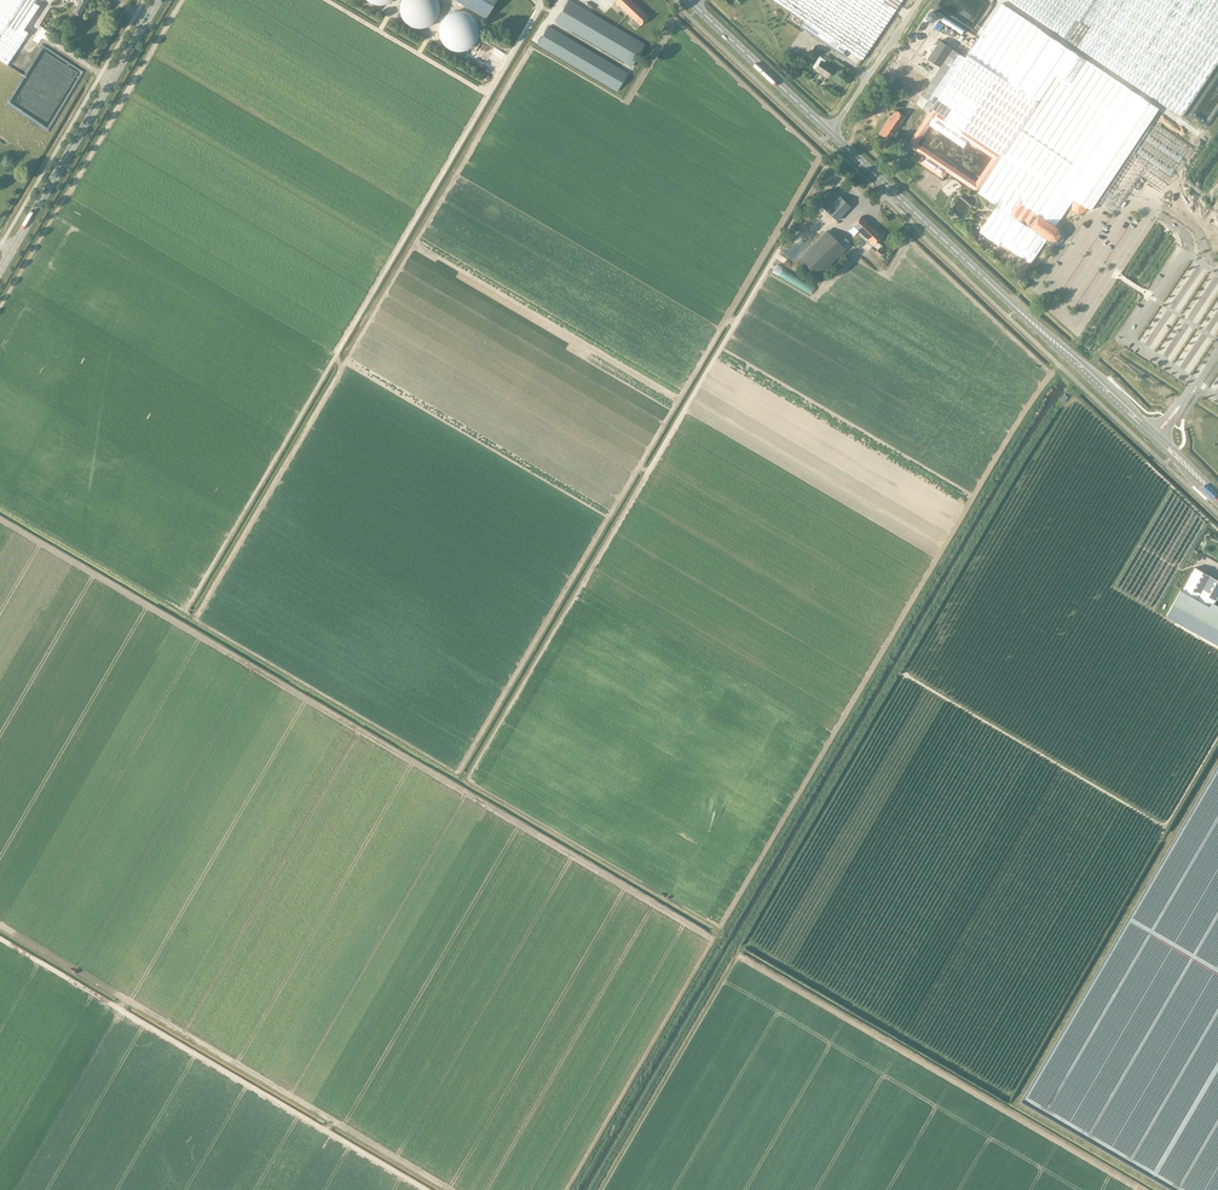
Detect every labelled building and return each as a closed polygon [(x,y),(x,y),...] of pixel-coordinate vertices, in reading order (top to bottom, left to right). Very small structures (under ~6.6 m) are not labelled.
[(35,3),(37,0),(0,0),(0,60),(8,65),(29,33),(24,29),(40,6),(35,3)] [(73,13),(79,16),(88,0),(75,0),(80,2),(73,13)] [(440,8),(440,6),(440,4),(439,3),(439,1),(438,0),(401,0),(401,1),(400,3),(400,4),(399,6),(399,8),(399,10),(400,11),(400,13),(400,15),(401,17),(402,18),(403,20),(404,21),(405,22),(407,24),(408,25),(409,26),(411,26),(413,27),(414,28),(416,28),(418,28),(420,28),(421,28),(423,28),(425,28),(427,27),(428,26),(430,26),(431,25),(433,24),(434,22),(435,21),(436,20),(437,18),(438,17),(439,15),(439,13),(440,11),(440,10),(440,8)] [(484,18),(495,0),(455,0),(484,18)] [(644,45),(569,0),(556,21),(632,66),(644,45)] [(648,16),(631,0),(617,0),(616,2),(640,25),(648,16)] [(902,0),(773,0),(805,21),(800,28),(846,58),(850,52),(862,60),(902,0)] [(1077,47),(1182,117),(1217,63),(1217,0),(1007,0),(1077,47)] [(941,67),(916,103),(929,112),(932,107),(939,112),(947,117),(963,128),(973,134),(1004,155),(978,193),(996,205),(978,232),(998,245),(999,243),(1030,264),(1047,239),(1051,242),(1057,241),(1059,238),(1061,234),(1058,227),(1056,226),(1071,202),(1071,210),(1078,215),(1085,211),(1087,208),(1091,210),(1099,198),(1101,200),(1100,202),(1113,211),(1139,173),(1161,188),(1187,149),(1151,125),(1107,191),(1105,190),(1159,109),(1073,51),(1041,30),(1002,4),(968,55),(966,58),(940,40),(928,58),(941,67)] [(479,31),(479,29),(479,28),(479,26),(478,24),(477,23),(477,21),(476,20),(475,18),(473,17),(472,16),(471,15),(469,14),(468,13),(466,12),(464,12),(463,11),(461,11),(459,11),(457,11),(456,11),(454,12),(452,12),(450,13),(449,14),(447,15),(446,16),(445,17),(443,18),(442,20),(441,21),(441,23),(440,24),(439,26),(439,28),(439,29),(439,31),(439,33),(439,35),(439,36),(440,38),(441,40),(441,41),(442,43),(443,44),(445,46),(446,47),(447,48),(449,49),(450,50),(452,50),(454,51),(455,51),(457,51),(459,51),(461,51),(463,51),(464,51),(466,50),(468,50),(469,49),(471,48),(472,47),(473,46),(475,44),(476,43),(477,41),(477,40),(478,38),(479,36),(479,35),(479,33),(479,31)] [(945,23),(962,33),(964,29),(943,16),(939,23),(944,26),(945,23)] [(946,25),(943,31),(953,37),(956,32),(946,25)] [(617,91),(627,73),(548,26),(538,44),(617,91)] [(972,38),(966,46),(970,48),(975,41),(972,38)] [(827,77),(833,69),(821,61),(815,69),(827,77)] [(973,134),(963,128),(947,117),(939,112),(932,107),(929,112),(907,145),(922,156),(918,163),(943,180),(948,173),(978,193),(1004,155),(973,134)] [(895,110),(880,134),(890,140),(906,117),(895,110)] [(953,186),(957,179),(948,174),(941,184),(946,187),(949,183),(953,186)] [(837,221),(850,206),(833,190),(820,205),(837,221)] [(803,231),(811,218),(806,215),(798,228),(803,231)] [(861,216),(853,225),(874,245),(882,236),(861,216)] [(818,275),(844,248),(827,231),(800,258),(818,275)] [(1135,238),(1126,256),(1131,259),(1140,240),(1135,238)] [(810,292),(814,286),(775,266),(772,272),(810,292)] [(1217,597),(1217,580),(1195,567),(1183,591),(1181,590),(1167,616),(1217,644),(1217,610),(1212,607),(1217,597)]
